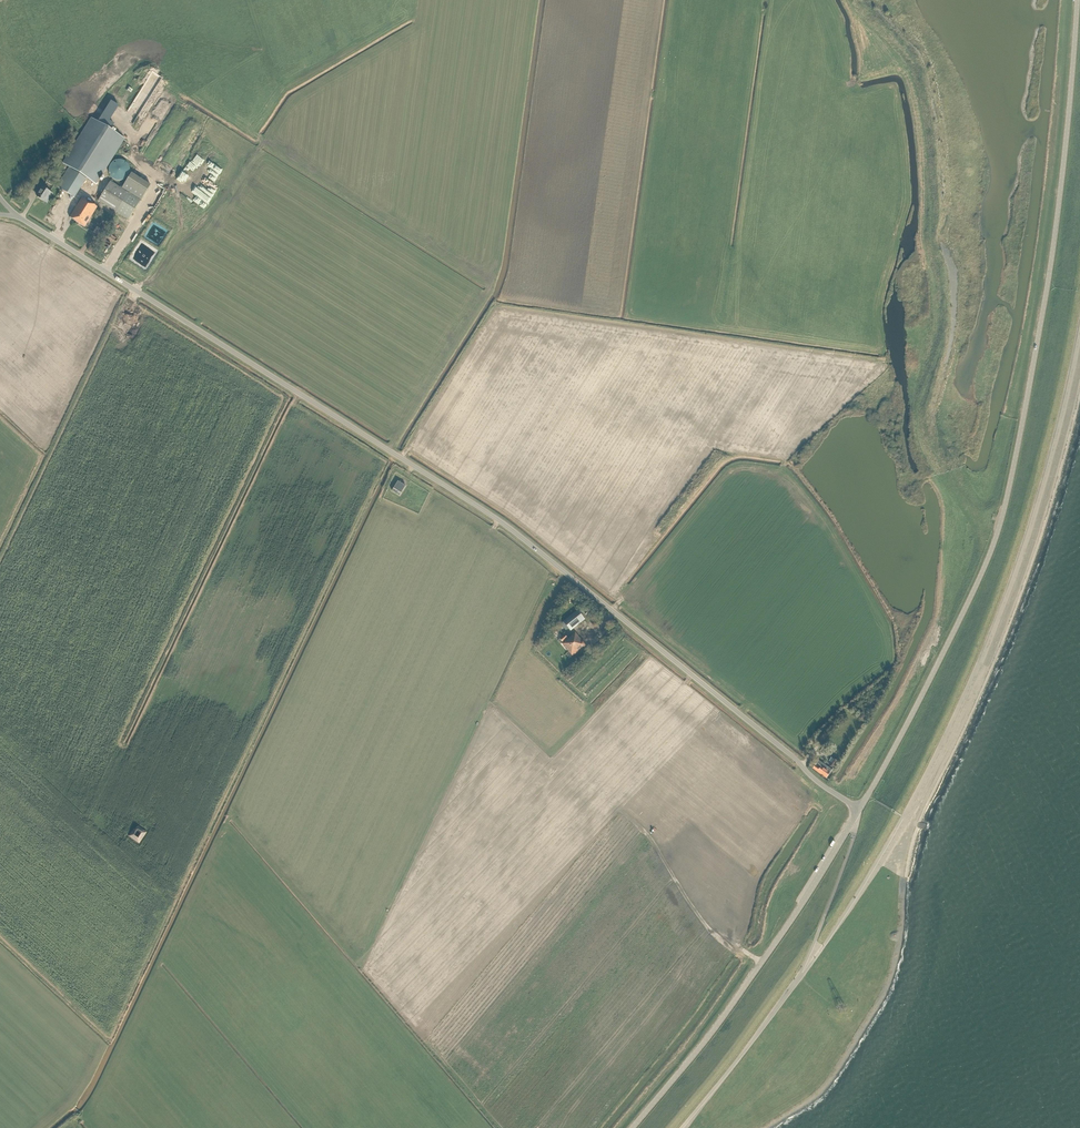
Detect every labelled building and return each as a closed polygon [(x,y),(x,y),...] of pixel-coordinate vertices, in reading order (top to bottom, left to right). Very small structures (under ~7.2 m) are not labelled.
[(69,167),(57,186),(74,197),(86,178),(95,184),(124,138),(110,129),(114,124),(109,121),(118,106),(111,101),(98,121),(92,118),(63,163),(69,167)] [(108,169),(108,171),(108,172),(109,174),(110,175),(111,177),(112,178),(113,179),(115,180),(116,180),(118,181),(119,181),(121,180),(123,180),(124,179),(126,178),(127,177),(128,176),(129,174),(129,173),(130,171),(130,169),(129,168),(129,166),(128,165),(127,163),(126,162),(125,161),(123,160),(122,160),(120,159),(118,159),(117,159),(115,160),(114,161),(112,162),(111,163),(110,164),(109,166),(109,167),(108,169)] [(141,200),(151,185),(131,173),(122,188),(141,200)] [(98,201),(129,220),(141,200),(110,181),(98,201)] [(40,192),(37,197),(43,201),(43,200),(47,203),(51,197),(47,195),(49,191),(40,185),(37,190),(40,192)] [(70,218),(74,221),(77,216),(82,220),(84,217),(90,220),(97,208),(82,199),(70,218)] [(77,216),(74,221),(84,228),(90,220),(84,217),(82,220),(77,216)] [(398,481),(392,490),(400,496),(406,486),(398,481)] [(578,611),(564,622),(571,630),(585,619),(578,611)] [(565,635),(561,638),(564,642),(562,643),(572,656),(586,645),(576,632),(568,638),(565,635)] [(832,757),(829,761),(832,763),(830,766),(833,768),(838,761),(834,759),(832,757)] [(817,763),(813,769),(827,779),(831,773),(830,772),(832,769),(828,767),(826,770),(817,763)] [(134,830),(129,837),(139,844),(146,833),(138,827),(136,831),(134,830)]
